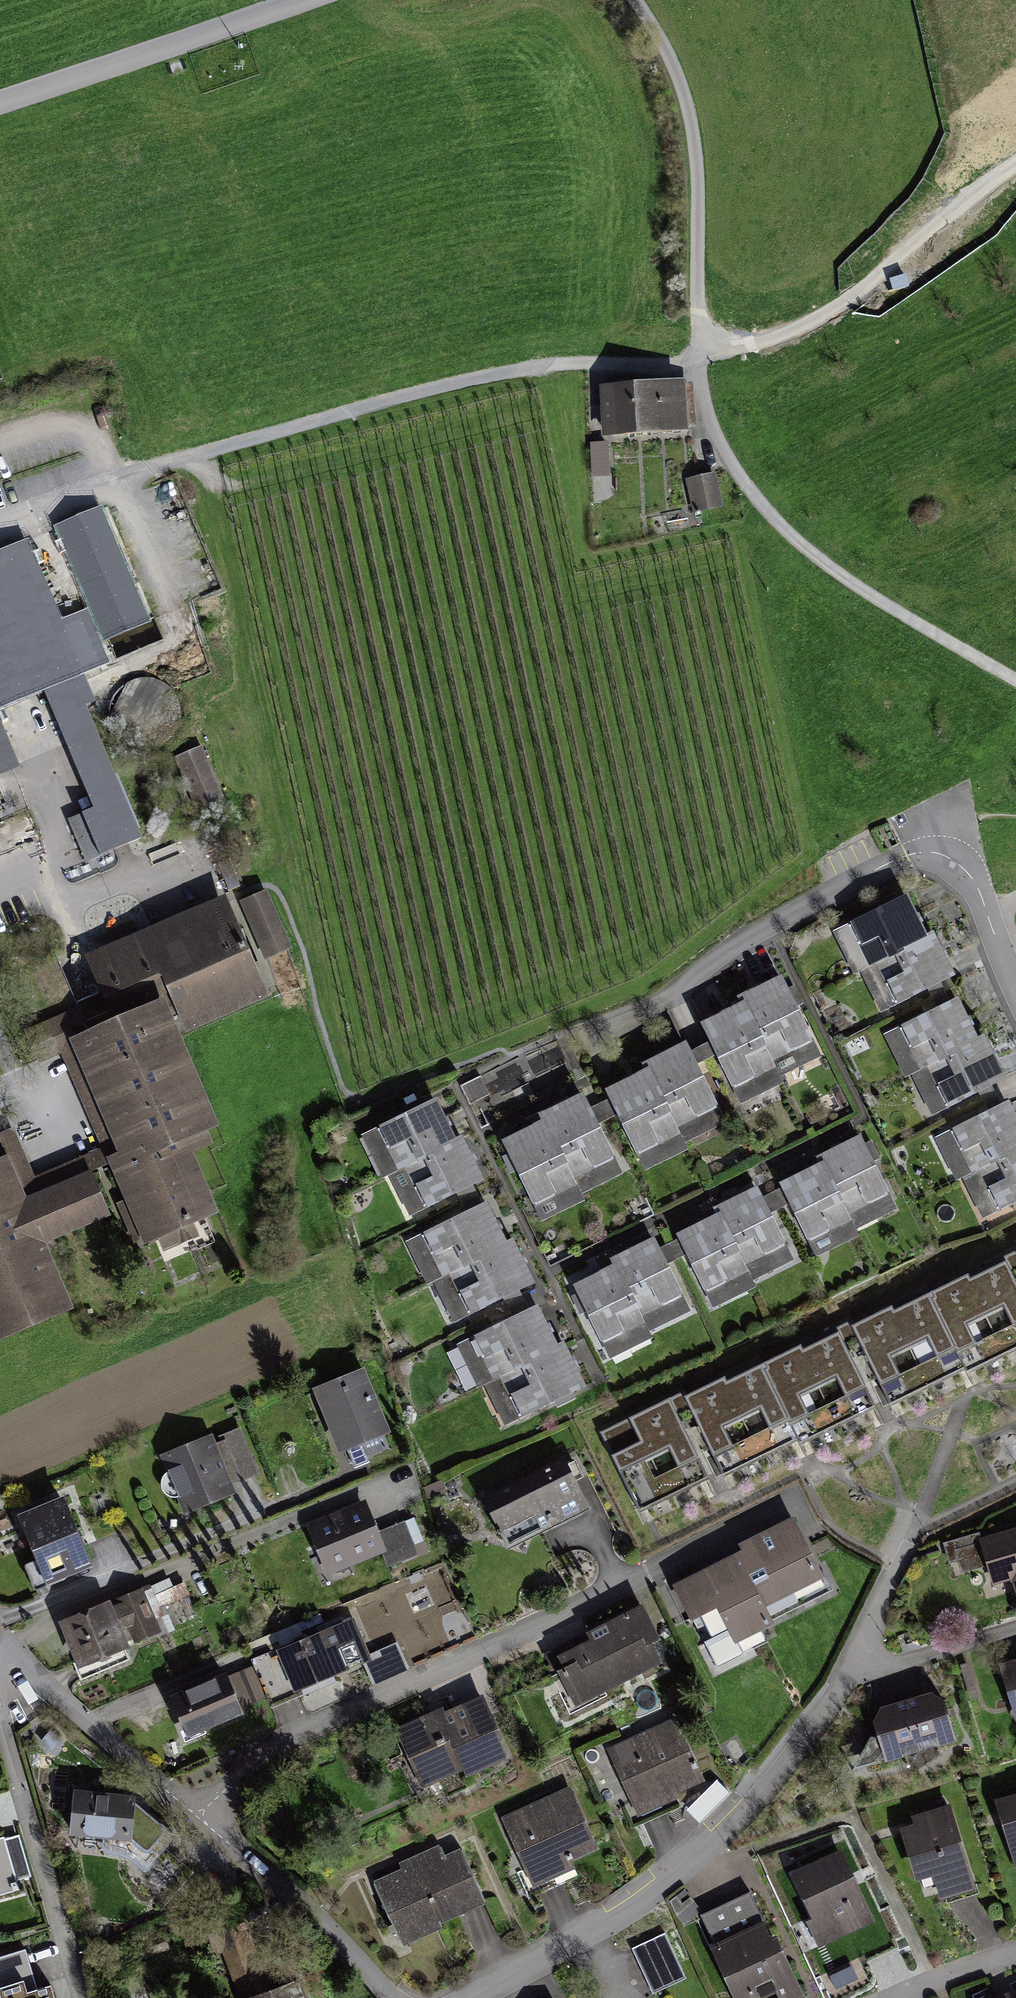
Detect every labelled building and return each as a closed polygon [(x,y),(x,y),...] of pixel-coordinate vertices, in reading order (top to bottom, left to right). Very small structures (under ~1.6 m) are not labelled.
[(687,394),(636,398),(640,446),(690,443),(687,394)] [(614,449),(595,448),(594,481),(613,481),(614,449)] [(719,480),(691,487),(700,522),(728,516),(719,480)] [(46,530),(96,646),(147,624),(98,508),(46,530)] [(0,549),(0,715),(41,698),(90,813),(73,821),(88,858),(138,836),(70,677),(103,663),(96,646),(46,530),(0,549)] [(20,764),(0,717),(0,773),(20,764)] [(223,805),(200,751),(180,760),(203,814),(223,805)] [(296,939),(270,881),(242,894),(268,951),(296,939)] [(120,1024),(177,1000),(187,1025),(255,997),(216,904),(91,956),(120,1024)] [(914,908),(843,940),(881,1025),(952,993),(943,972),(922,926),(914,908)] [(706,1032),(738,1102),(823,1064),(791,993),(770,1003),(733,1019),(706,1032)] [(965,1008),(894,1040),(933,1125),(1004,1093),(992,1070),(977,1036),(965,1008)] [(212,1138),(173,1040),(160,1010),(63,1049),(144,1250),(210,1224),(180,1151),(212,1138)] [(609,1097),(641,1168),(726,1130),(694,1059),(672,1069),(643,1082),(609,1097)] [(442,1105),(371,1136),(410,1221),(481,1190),(467,1159),(452,1125),(442,1105)] [(508,1148),(540,1219),(626,1181),(594,1110),(560,1125),(531,1138),(508,1148)] [(945,1145),(983,1230),(1015,1216),(1015,1114),(945,1145)] [(781,1183),(813,1253),(898,1215),(866,1145),(849,1152),(808,1171),(781,1183)] [(18,1151),(0,1159),(0,1330),(62,1303),(35,1243),(103,1213),(80,1161),(48,1175),(32,1182),(27,1171),(18,1151)] [(679,1239),(710,1310),(796,1272),(764,1201),(744,1210),(705,1227),(679,1239)] [(490,1212),(419,1243),(457,1328),(528,1297),(518,1273),(502,1238),(490,1212)] [(578,1295),(610,1365),(695,1327),(663,1256),(633,1270),(596,1287),(578,1295)] [(876,1350),(894,1384),(905,1377),(943,1358),(954,1352),(960,1363),(970,1358),(1015,1334),(1015,1291),(1001,1263),(934,1298),(929,1287),(861,1322),(876,1350)] [(546,1315),(475,1346),(513,1431),(584,1400),(573,1375),(557,1338),(546,1315)] [(755,1358),(688,1393),(705,1426),(721,1456),(730,1451),(762,1435),(781,1424),(787,1435),(813,1421),(850,1401),(860,1396),(842,1362),(828,1334),(761,1369),(755,1358)] [(367,1364),(313,1385),(339,1452),(393,1432),(367,1364)] [(659,1398),(600,1429),(633,1491),(642,1487),(684,1465),(692,1461),(675,1429),(659,1398)] [(214,1432),(160,1451),(181,1512),(236,1493),(229,1473),(214,1432)] [(564,1459),(481,1496),(506,1552),(551,1532),(589,1515),(564,1459)] [(68,1492),(15,1514),(45,1589),(98,1568),(84,1531),(68,1492)] [(366,1500),(307,1524),(328,1576),(387,1553),(376,1527),(366,1500)] [(746,1554),(678,1588),(697,1625),(721,1614),(739,1650),(778,1631),(770,1613),(828,1584),(797,1522),(743,1549),(746,1554)] [(981,1538),(993,1583),(1015,1577),(1015,1581),(1015,1528),(981,1538)] [(86,1616),(65,1624),(84,1671),(130,1653),(124,1637),(133,1634),(138,1647),(164,1637),(146,1592),(122,1602),(86,1616)] [(554,1656),(576,1706),(670,1665),(644,1604),(588,1628),(593,1639),(554,1656)] [(357,1621),(278,1654),(297,1697),(325,1685),(375,1664),(357,1621)] [(1001,1663),(1015,1721),(1015,1659),(1001,1663)] [(198,1691),(172,1701),(190,1743),(245,1721),(228,1679),(198,1691)] [(509,1758),(481,1694),(445,1710),(443,1706),(396,1727),(422,1787),(462,1770),(465,1777),(509,1758)] [(872,1714),(887,1763),(957,1742),(943,1694),(872,1714)] [(678,1717),(607,1748),(637,1816),(668,1802),(679,1798),(677,1792),(705,1780),(678,1717)] [(702,1824),(733,1794),(718,1778),(687,1807),(702,1824)] [(570,1789),(503,1819),(532,1882),(577,1862),(599,1852),(570,1789)] [(994,1798),(1015,1867),(1015,1791),(994,1798)] [(107,1800),(76,1793),(64,1840),(152,1862),(163,1814),(107,1800)] [(940,1899),(976,1888),(951,1802),(911,1814),(914,1822),(900,1826),(916,1880),(933,1875),(940,1899)] [(20,1896),(17,1884),(33,1880),(22,1835),(0,1841),(0,1902),(20,1896)] [(403,1869),(375,1881),(404,1945),(443,1928),(441,1922),(485,1902),(461,1847),(444,1855),(440,1845),(419,1855),(401,1863),(403,1869)] [(841,1850),(790,1873),(822,1943),(873,1920),(856,1883),(841,1850)] [(701,1914),(714,1942),(709,1944),(734,1997),(798,1997),(804,1995),(786,1955),(776,1934),(771,1937),(750,1892),(729,1902),(701,1914)] [(654,1992),(685,1979),(665,1931),(634,1944),(654,1992)] [(48,1983),(36,1987),(25,1952),(0,1960),(0,1997),(53,1997),(48,1983)] [(309,1987),(288,1993),(267,1997),(311,1997),(309,1987)]
